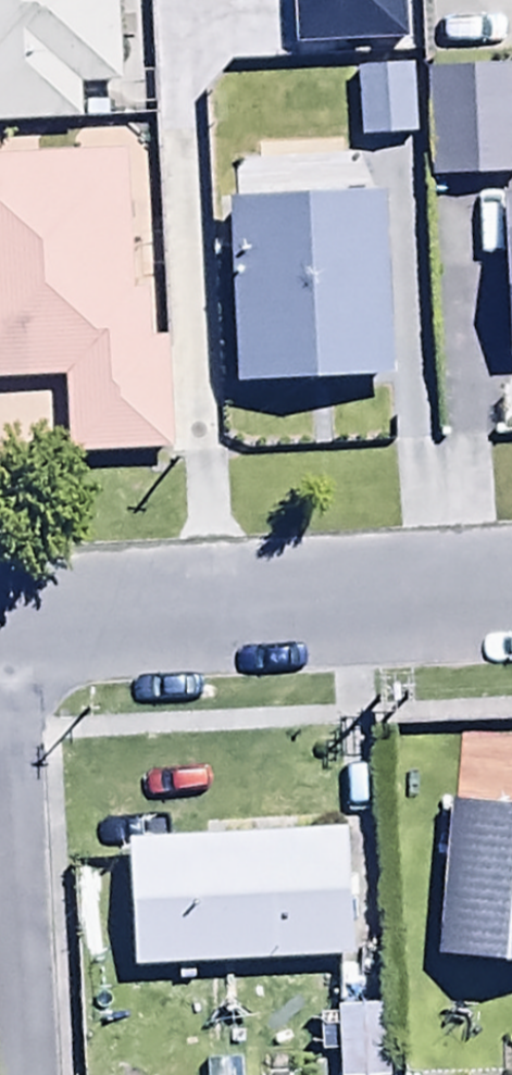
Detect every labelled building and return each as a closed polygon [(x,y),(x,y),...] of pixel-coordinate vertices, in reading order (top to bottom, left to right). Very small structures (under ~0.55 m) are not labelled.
[(78,130),(76,91),(114,89),(109,0),(0,0),(0,134),(78,130)] [(351,76),(353,144),(410,143),(407,0),(356,0),(358,76),(351,76)] [(422,74),(424,187),(511,186),(511,73),(422,74)] [(0,165),(0,390),(59,388),(61,466),(167,462),(162,345),(148,345),(146,303),(122,303),(116,160),(0,165)] [(280,175),(281,207),(221,209),(227,393),(387,388),(381,204),(354,205),(353,172),(280,175)] [(500,365),(511,365),(511,208),(494,208),(500,365)] [(511,971),(511,815),(441,811),(433,967),(511,971)] [(124,847),(130,970),(345,961),(340,838),(124,847)] [(336,1012),(336,1074),(388,1074),(387,1012),(336,1012)]
